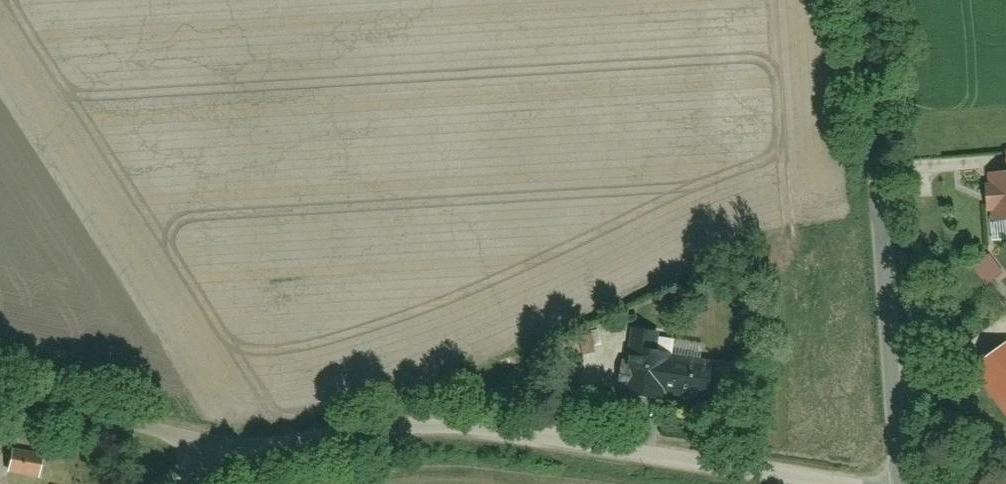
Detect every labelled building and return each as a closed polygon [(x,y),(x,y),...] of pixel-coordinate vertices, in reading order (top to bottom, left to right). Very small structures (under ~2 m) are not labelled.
[(978,174),(980,226),(1005,225),(1005,173),(978,174)] [(955,283),(973,301),(1003,271),(985,253),(955,283)] [(968,365),(1005,414),(1005,346),(1001,340),(968,365)] [(636,342),(634,394),(701,398),(704,345),(636,342)] [(706,396),(744,398),(746,362),(708,360),(706,396)]
